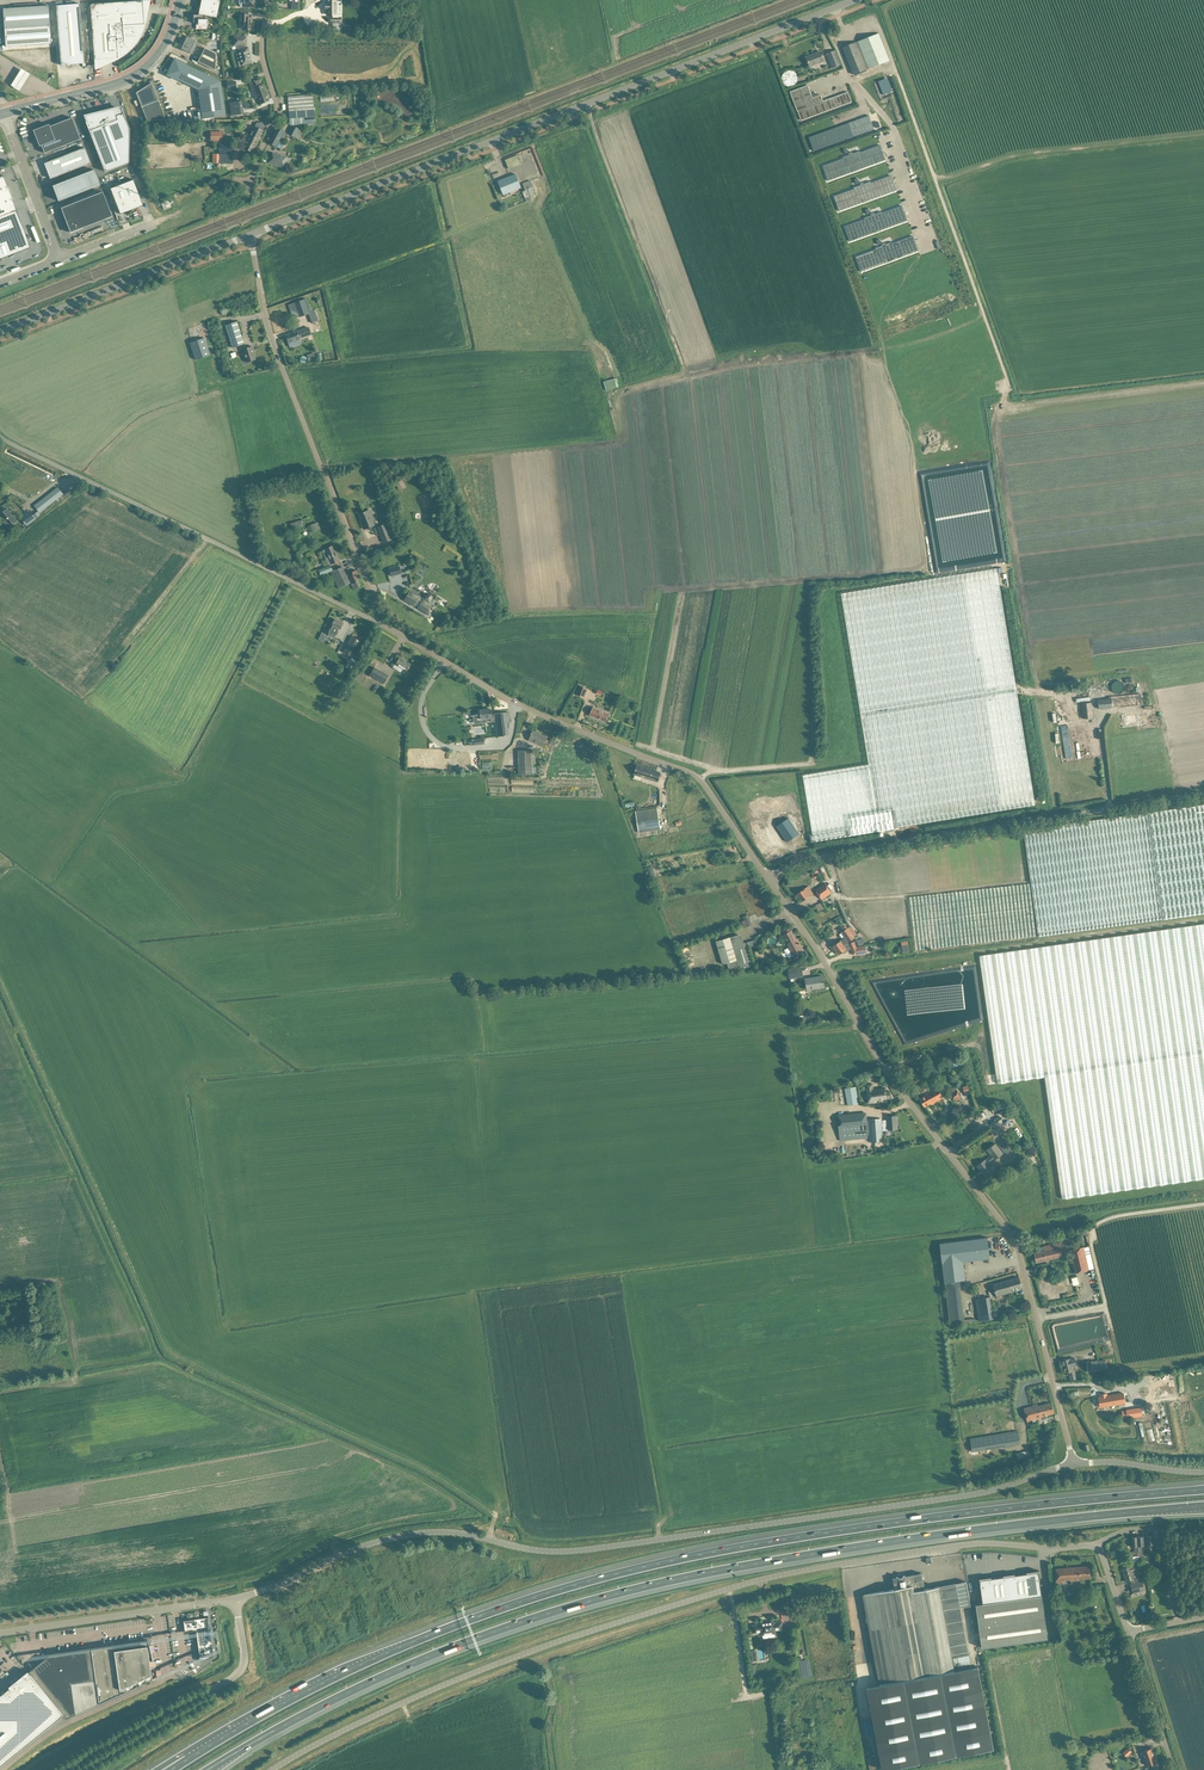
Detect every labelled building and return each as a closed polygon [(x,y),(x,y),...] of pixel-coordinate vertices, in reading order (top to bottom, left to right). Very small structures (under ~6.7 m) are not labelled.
[(90,4),(94,60),(118,58),(118,57),(120,56),(122,54),(124,53),(127,51),(129,49),(130,47),(132,45),(133,45),(132,45),(135,41),(135,42),(136,41),(135,41),(137,39),(138,37),(140,34),(141,32),(142,29),(143,27),(143,24),(144,24),(143,0),(90,4)] [(207,20),(205,20),(205,15),(216,18),(220,1),(217,0),(202,0),(200,7),(198,7),(197,10),(198,11),(198,10),(199,11),(199,13),(199,14),(199,15),(193,15),(193,23),(198,23),(198,25),(196,25),(196,29),(207,29),(207,20)] [(327,4),(327,10),(327,15),(332,15),(332,16),(332,17),(332,18),(331,18),(331,23),(332,23),(341,23),(341,21),(340,21),(340,19),(341,19),(341,18),(340,18),(339,18),(339,17),(339,15),(341,15),(341,14),(340,14),(340,9),(337,9),(336,9),(336,5),(336,1),(336,0),(327,0),(327,4)] [(85,63),(80,4),(56,6),(61,65),(85,63)] [(48,6),(3,9),(3,10),(4,10),(4,16),(5,22),(4,22),(5,22),(5,28),(4,28),(4,29),(5,29),(6,45),(6,46),(6,47),(51,44),(50,26),(48,6)] [(244,30),(252,30),(252,18),(248,18),(249,14),(240,14),(240,22),(244,22),(244,30)] [(843,48),(845,53),(854,75),(890,61),(879,33),(843,48)] [(187,36),(183,45),(185,45),(183,49),(181,49),(192,55),(199,42),(187,36)] [(246,45),(246,37),(234,37),(234,45),(237,45),(238,50),(236,51),(240,65),(242,65),(251,63),(250,56),(249,56),(249,54),(250,54),(249,54),(247,48),(246,48),(245,45),(246,45)] [(198,62),(215,70),(216,53),(205,48),(198,62)] [(835,51),(827,54),(833,70),(842,67),(835,51)] [(810,66),(823,61),(820,52),(806,57),(810,66)] [(168,73),(167,75),(169,76),(178,81),(178,80),(198,90),(202,119),(226,116),(221,81),(186,64),(175,59),(168,73)] [(29,74),(21,69),(11,86),(19,91),(29,74)] [(241,90),(247,89),(244,78),(238,79),(241,90)] [(884,79),(878,82),(883,95),(889,93),(884,79)] [(269,101),(263,85),(260,85),(258,80),(249,84),(255,99),(258,98),(260,104),(269,101)] [(141,107),(159,100),(158,100),(151,83),(139,91),(140,93),(137,94),(136,93),(142,107),(141,107)] [(852,102),(848,92),(823,101),(821,95),(813,98),(808,85),(790,92),(797,111),(798,111),(801,121),(852,102)] [(302,124),(303,129),(315,128),(313,95),(287,96),(290,125),(302,124)] [(159,100),(141,107),(142,107),(147,121),(147,120),(149,119),(150,120),(150,121),(166,120),(158,101),(159,100)] [(242,101),(230,103),(232,115),(244,114),(243,108),(242,104),(242,101)] [(105,172),(129,162),(130,129),(123,112),(122,112),(123,113),(116,116),(113,109),(85,116),(89,127),(88,127),(88,126),(87,126),(105,172)] [(809,138),(814,151),(874,129),(869,116),(809,138)] [(41,145),(44,153),(80,139),(72,118),(50,126),(49,124),(33,130),(39,146),(41,145)] [(255,126),(250,135),(258,139),(263,130),(264,127),(265,126),(262,125),(263,123),(260,122),(259,123),(257,122),(255,126)] [(299,129),(292,126),(288,134),(294,137),(299,129)] [(269,143),(275,146),(277,142),(279,143),(285,132),(277,128),(269,143)] [(223,140),(223,135),(223,132),(217,132),(211,132),(211,141),(223,140)] [(247,134),(244,141),(247,142),(246,144),(247,145),(246,146),(244,149),(251,152),(253,148),(254,148),(258,139),(250,135),(247,134)] [(219,154),(233,155),(234,143),(219,142),(219,154)] [(828,181),(886,160),(880,145),(860,152),(860,151),(843,157),(843,159),(823,166),(828,181)] [(51,179),(90,163),(84,148),(45,163),(51,178),(51,179)] [(268,163),(286,168),(290,158),(275,153),(274,157),(270,156),(268,163)] [(508,161),(511,170),(523,166),(520,157),(508,161)] [(100,185),(94,170),(53,186),(55,193),(59,201),(63,199),(100,185)] [(504,195),(521,188),(516,174),(498,181),(504,195)] [(897,190),(891,175),(871,183),(871,181),(854,188),(854,189),(834,196),(839,211),(897,190)] [(0,177),(0,216),(15,211),(16,210),(16,209),(15,209),(12,202),(11,201),(12,200),(11,198),(10,198),(7,189),(6,186),(3,177),(4,177),(3,176),(0,177)] [(122,184),(110,189),(120,214),(121,214),(121,213),(125,211),(125,212),(138,206),(142,204),(143,205),(133,180),(127,182),(125,176),(120,178),(122,184)] [(532,200),(530,197),(536,194),(530,181),(523,184),(526,191),(522,192),(527,202),(532,200)] [(70,232),(112,216),(103,192),(61,208),(70,232)] [(908,221),(902,206),(882,213),(882,212),(865,218),(865,219),(845,227),(850,242),(908,221)] [(31,248),(30,246),(29,247),(15,211),(0,216),(0,259),(31,248)] [(67,227),(60,229),(62,238),(70,236),(67,227)] [(919,251),(913,236),(893,243),(893,242),(876,248),(876,249),(856,257),(861,272),(919,251)] [(309,313),(312,323),(316,321),(313,310),(308,312),(304,300),(295,303),(289,305),(294,317),(296,317),(297,317),(299,317),(309,313)] [(237,321),(225,325),(232,348),(244,344),(237,321)] [(296,331),(286,335),(290,347),(297,345),(295,340),(299,339),(311,334),(308,328),(302,330),(296,332),(296,331)] [(204,338),(190,342),(195,360),(210,355),(204,338)] [(252,346),(242,349),(246,362),(247,362),(250,362),(250,361),(255,359),(253,351),(254,351),(252,346)] [(618,388),(615,379),(604,382),(607,391),(618,388)] [(401,480),(396,483),(400,490),(405,487),(401,480)] [(58,487),(40,501),(45,508),(63,494),(58,487)] [(10,511),(7,508),(3,512),(4,513),(1,517),(3,522),(7,524),(12,523),(13,524),(17,521),(10,512),(10,511)] [(374,525),(370,516),(369,516),(367,511),(359,514),(363,523),(361,523),(364,529),(374,525)] [(30,512),(22,517),(27,524),(34,518),(30,512)] [(320,523),(310,527),(313,533),(322,530),(320,523)] [(391,540),(385,524),(377,527),(383,543),(391,540)] [(372,548),(381,544),(378,537),(376,539),(374,535),(367,539),(372,548)] [(331,564),(339,561),(333,546),(325,549),(322,550),(328,565),(331,564)] [(332,570),(330,565),(319,570),(321,575),(332,570)] [(342,567),(330,572),(339,589),(350,583),(342,567)] [(898,828),(898,827),(1035,805),(997,568),(841,593),(869,764),(803,775),(812,834),(810,835),(811,842),(898,828)] [(347,574),(354,590),(363,585),(361,580),(356,570),(347,574)] [(410,591),(404,600),(414,606),(415,605),(418,607),(418,608),(428,614),(431,610),(432,610),(433,609),(432,608),(434,606),(420,597),(421,594),(412,588),(410,591)] [(1057,604),(1056,604),(1056,597),(1053,597),(1053,599),(1046,599),(1046,610),(1057,611),(1057,604)] [(335,619),(331,625),(327,634),(335,638),(335,637),(339,629),(340,630),(343,623),(335,619)] [(328,640),(333,641),(333,639),(328,638),(329,636),(323,634),(321,642),(327,643),(328,640)] [(352,656),(354,656),(360,645),(358,644),(360,640),(352,636),(344,652),(352,656)] [(399,657),(395,664),(393,667),(401,671),(402,668),(407,671),(411,664),(399,657)] [(352,670),(355,664),(349,661),(346,668),(352,670)] [(388,675),(374,667),(369,675),(384,684),(388,675)] [(1118,693),(1126,688),(1121,681),(1114,686),(1118,693)] [(576,694),(584,697),(588,689),(580,685),(576,694)] [(1137,697),(1101,701),(1102,711),(1112,710),(1112,714),(1122,713),(1122,708),(1145,706),(1144,696),(1137,696),(1137,697)] [(1084,704),(1084,720),(1095,720),(1094,704),(1084,704)] [(593,707),(589,715),(606,722),(609,714),(593,707)] [(474,718),(474,720),(475,720),(475,723),(478,722),(481,722),(485,721),(485,718),(491,718),(491,717),(492,717),(495,717),(494,714),(492,715),(491,715),(490,709),(479,710),(480,715),(478,715),(478,714),(475,714),(475,715),(474,715),(474,716),(474,718)] [(509,712),(494,714),(495,717),(495,721),(497,736),(509,735),(507,723),(510,723),(509,712)] [(1146,727),(1145,722),(1144,715),(1124,718),(1125,729),(1146,727)] [(533,731),(532,733),(532,732),(531,733),(532,734),(530,738),(534,740),(533,742),(543,746),(547,738),(539,734),(539,733),(533,731)] [(533,774),(532,750),(518,751),(519,775),(533,774)] [(484,772),(494,772),(494,762),(484,762),(484,772)] [(637,765),(634,773),(658,781),(661,772),(647,768),(647,769),(645,768),(645,767),(637,765)] [(789,798),(774,803),(778,814),(793,809),(789,798)] [(758,817),(773,811),(768,799),(753,805),(758,817)] [(1038,936),(1203,913),(1203,805),(1148,813),(1081,822),(1024,831),(1038,936)] [(657,808),(635,811),(639,832),(661,829),(657,808)] [(788,818),(777,826),(788,842),(799,834),(788,818)] [(766,826),(757,831),(770,853),(779,848),(766,826)] [(652,880),(658,878),(655,867),(649,869),(652,880)] [(826,881),(830,879),(825,868),(822,869),(826,881)] [(825,883),(815,890),(822,900),(832,893),(825,883)] [(1037,937),(1029,883),(907,897),(914,951),(1037,937)] [(808,886),(797,894),(802,902),(813,894),(808,886)] [(824,904),(819,906),(822,912),(827,910),(824,904)] [(751,925),(747,915),(743,917),(745,920),(739,922),(741,928),(744,927),(745,928),(751,925)] [(838,948),(846,943),(854,938),(848,928),(841,932),(845,937),(840,940),(840,941),(836,944),(835,943),(832,944),(833,946),(835,950),(838,948)] [(791,931),(784,935),(783,935),(787,943),(787,944),(789,947),(784,950),(789,958),(803,950),(799,943),(798,943),(791,931)] [(730,937),(716,941),(723,964),(727,963),(729,968),(752,966),(746,942),(744,943),(733,946),(730,937)] [(867,953),(866,946),(855,947),(854,941),(846,943),(838,948),(835,950),(839,955),(843,952),(844,954),(851,949),(854,955),(867,953)] [(802,968),(789,970),(790,978),(803,976),(802,968)] [(823,976),(806,979),(807,990),(825,987),(823,976)] [(1130,1034),(1137,1065),(1154,1061),(1153,1054),(1188,1046),(1186,1039),(1203,1035),(1198,1014),(1128,1030),(1129,1035),(1130,1034)] [(919,1084),(925,1081),(922,1074),(916,1078),(919,1084)] [(885,1088),(873,1089),(872,1084),(866,1085),(868,1103),(876,1102),(876,1100),(891,1098),(890,1091),(885,1092),(885,1088)] [(970,1090),(967,1084),(962,1086),(965,1092),(970,1090)] [(856,1086),(845,1088),(848,1105),(859,1104),(856,1086)] [(932,1104),(944,1098),(937,1087),(926,1093),(927,1094),(920,1098),(924,1107),(931,1103),(932,1104)] [(950,1094),(954,1100),(961,1097),(960,1095),(962,1094),(960,1090),(958,1091),(957,1090),(950,1094)] [(838,1115),(839,1129),(840,1140),(868,1138),(867,1127),(869,1127),(870,1142),(883,1141),(881,1125),(887,1125),(888,1130),(897,1129),(897,1124),(897,1122),(898,1122),(897,1116),(887,1116),(887,1120),(881,1120),(881,1119),(866,1120),(866,1117),(864,1117),(864,1113),(838,1115)] [(1004,1152),(996,1143),(987,1150),(991,1156),(985,1160),(977,1165),(986,1177),(993,1171),(988,1164),(994,1160),(1004,1152)] [(944,1282),(945,1282),(950,1324),(965,1322),(960,1281),(965,1280),(963,1262),(990,1258),(987,1237),(939,1243),(944,1282)] [(1036,1262),(1064,1256),(1061,1245),(1050,1247),(1050,1245),(1043,1246),(1044,1250),(1034,1253),(1036,1262)] [(1089,1270),(1083,1246),(1070,1249),(1076,1273),(1089,1270)] [(1012,1292),(1011,1291),(1022,1288),(1019,1277),(993,1285),(996,1296),(1012,1292)] [(990,1297),(975,1299),(978,1321),(993,1318),(990,1297)] [(1076,1365),(1074,1357),(1070,1358),(1061,1361),(1063,1368),(1064,1368),(1065,1372),(1064,1372),(1065,1373),(1072,1371),(1073,1370),(1075,1370),(1075,1369),(1076,1368),(1075,1365),(1076,1365)] [(1106,1371),(1106,1360),(1086,1361),(1087,1372),(1106,1371)] [(958,1388),(969,1387),(967,1372),(956,1373),(958,1388)] [(1147,1382),(1136,1384),(1137,1392),(1148,1391),(1147,1382)] [(1100,1397),(1098,1397),(1100,1407),(1125,1402),(1123,1393),(1107,1396),(1107,1394),(1106,1393),(1100,1394),(1100,1397)] [(1054,1413),(1051,1402),(1038,1405),(1037,1404),(1024,1407),(1027,1421),(1037,1418),(1036,1417),(1054,1413)] [(1141,1409),(1127,1412),(1129,1420),(1143,1417),(1141,1409)] [(1019,1444),(1017,1431),(970,1439),(972,1451),(1019,1444)] [(1146,1536),(1147,1545),(1149,1554),(1154,1552),(1152,1545),(1154,1545),(1154,1535),(1146,1536)] [(1157,1564),(1161,1578),(1168,1576),(1165,1562),(1157,1564)] [(1132,1584),(1136,1583),(1135,1579),(1134,1579),(1134,1578),(1137,1577),(1135,1570),(1140,1569),(1138,1564),(1130,1567),(1122,1569),(1126,1582),(1131,1580),(1132,1584)] [(1055,1574),(1056,1580),(1056,1584),(1061,1584),(1061,1581),(1065,1580),(1065,1578),(1069,1578),(1069,1580),(1090,1578),(1089,1566),(1056,1569),(1056,1574),(1055,1574)] [(1040,1584),(1040,1578),(1039,1578),(1039,1570),(1026,1572),(1026,1573),(1015,1575),(1015,1574),(1003,1575),(1003,1577),(992,1578),(991,1578),(991,1577),(979,1579),(980,1586),(981,1592),(982,1598),(982,1602),(982,1603),(983,1603),(976,1604),(982,1648),(1048,1638),(1042,1595),(1042,1594),(1041,1590),(1041,1589),(1040,1584)] [(882,1769),(993,1748),(975,1653),(969,1654),(956,1583),(925,1589),(922,1573),(906,1576),(904,1574),(902,1577),(899,1577),(897,1575),(895,1578),(892,1579),(894,1589),(863,1594),(880,1685),(867,1687),(882,1769)] [(1136,1583),(1132,1584),(1131,1584),(1133,1593),(1144,1590),(1142,1581),(1136,1583)] [(208,1617),(183,1620),(185,1632),(196,1631),(199,1656),(200,1659),(208,1659),(213,1656),(213,1654),(213,1650),(214,1650),(213,1645),(212,1645),(211,1636),(212,1636),(211,1629),(210,1629),(208,1617)] [(775,1630),(783,1629),(782,1621),(774,1622),(774,1621),(760,1623),(760,1624),(752,1625),(753,1633),(761,1632),(761,1635),(776,1633),(775,1630)] [(148,1646),(149,1646),(148,1640),(127,1644),(126,1644),(118,1645),(118,1646),(114,1646),(114,1645),(104,1647),(105,1647),(103,1647),(91,1649),(99,1703),(115,1696),(116,1695),(116,1696),(136,1687),(136,1686),(137,1686),(152,1680),(152,1679),(149,1661),(153,1661),(151,1653),(150,1653),(148,1646)] [(99,1703),(91,1649),(82,1650),(81,1651),(81,1650),(60,1653),(60,1654),(59,1654),(58,1653),(49,1655),(28,1672),(63,1715),(66,1718),(75,1714),(94,1706),(99,1703)] [(63,1715),(28,1672),(27,1671),(27,1672),(9,1686),(8,1686),(10,1688),(0,1696),(0,1766),(63,1715)] [(1151,1748),(1142,1751),(1147,1766),(1156,1762),(1151,1748)]
